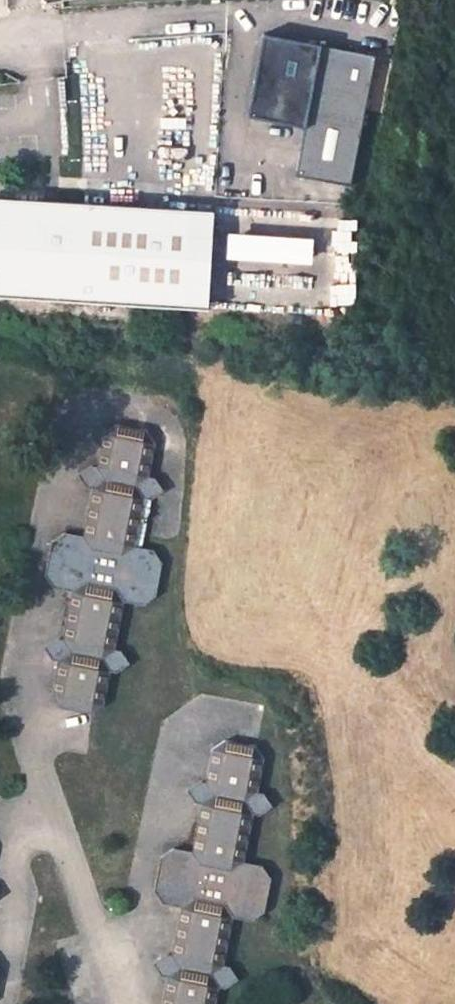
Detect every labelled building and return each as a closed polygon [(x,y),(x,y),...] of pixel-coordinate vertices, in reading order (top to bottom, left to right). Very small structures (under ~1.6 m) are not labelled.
[(358,183),(381,52),(268,33),(254,114),(311,124),(302,173),(358,183)] [(191,220),(0,210),(0,308),(186,318),(191,220)] [(209,319),(214,221),(191,220),(186,318),(209,319)] [(250,234),(251,261),(322,259),(321,232),(250,234)] [(76,599),(67,647),(74,662),(63,669),(56,704),(64,715),(92,720),(108,713),(115,679),(121,681),(133,672),(125,658),(119,657),(128,610),(148,613),(159,605),(166,571),(158,558),(139,554),(148,508),(153,508),(167,501),(160,487),(153,485),(159,453),(151,439),(120,432),(107,440),(100,476),(109,490),(97,496),(96,496),(87,544),(68,541),(54,550),(48,580),(56,594),(76,599)] [(97,496),(109,490),(100,476),(93,474),(82,480),(87,494),(96,496),(97,496)] [(48,652),(55,666),(62,669),(63,669),(74,662),(67,647),(60,645),(48,652)] [(275,889),(265,874),(247,871),(256,822),(264,823),(276,817),(269,802),(261,800),(267,769),(259,755),(229,748),(216,756),(209,790),(217,807),(204,814),(195,861),(175,857),(164,867),(157,899),(165,912),(184,916),(175,964),(181,977),(171,984),(167,1003),(221,1003),(223,995),(228,996),(240,987),(234,976),(227,974),(236,926),(255,929),(268,919),(275,889)] [(202,790),(191,797),(197,811),(204,814),(217,807),(209,790),(202,790)] [(164,982),(171,984),(181,977),(175,964),(168,963),(156,969),(164,982)]
